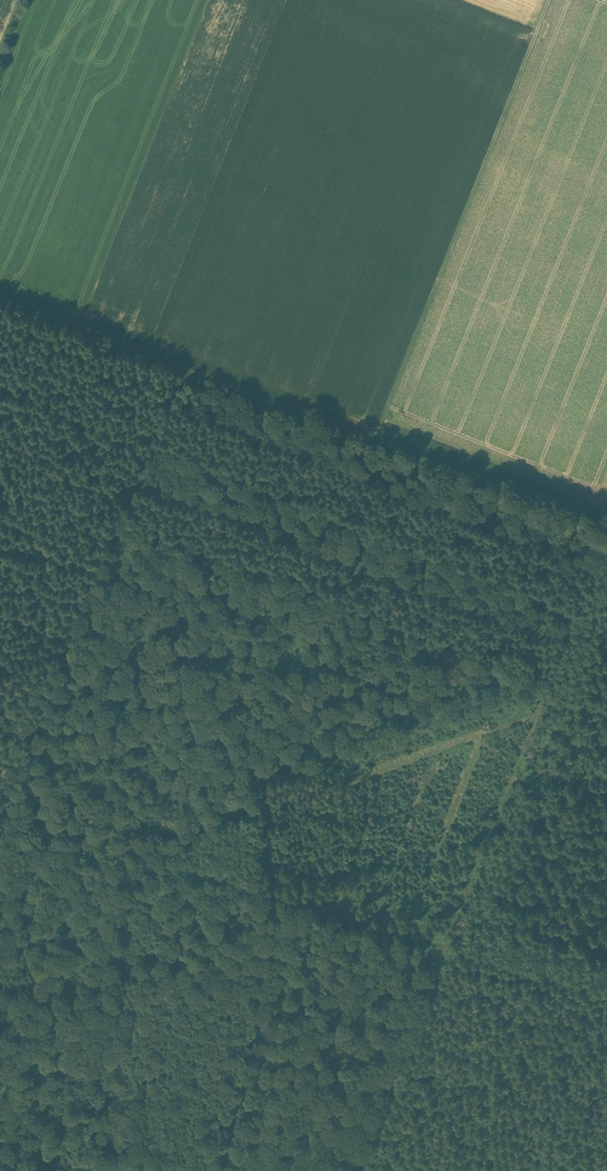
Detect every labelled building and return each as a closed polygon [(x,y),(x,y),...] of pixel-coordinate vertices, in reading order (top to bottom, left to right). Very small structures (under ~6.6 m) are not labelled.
[(130,468),(135,473),(141,466),(136,461),(130,468)]
